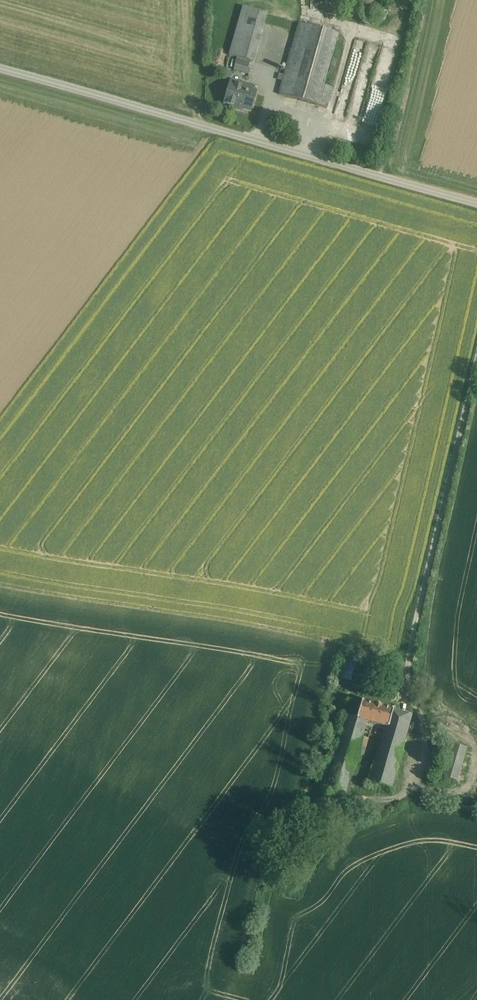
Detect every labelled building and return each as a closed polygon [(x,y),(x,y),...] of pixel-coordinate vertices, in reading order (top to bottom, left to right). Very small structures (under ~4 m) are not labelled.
[(243,7),(229,55),(237,58),(250,62),(252,62),(266,14),(243,7)] [(299,23),(278,94),(327,108),(333,88),(324,85),(338,34),(299,23)] [(250,62),(237,58),(235,65),(236,65),(248,69),(250,62)] [(248,69),(236,65),(234,71),(249,75),(250,69),(248,69)] [(253,87),(230,81),(223,106),(238,110),(239,107),(251,110),(256,94),(252,93),(253,87)] [(356,659),(347,657),(344,666),(352,669),(356,659)] [(393,711),(362,702),(357,719),(367,723),(385,728),(389,728),(393,711)] [(393,711),(389,728),(385,728),(369,783),(392,789),(407,731),(412,716),(393,711)] [(348,717),(327,788),(346,793),(357,755),(363,734),(367,723),(357,719),(348,717)] [(363,734),(357,755),(363,757),(369,736),(363,734)] [(448,744),(439,775),(457,780),(466,749),(448,744)]
